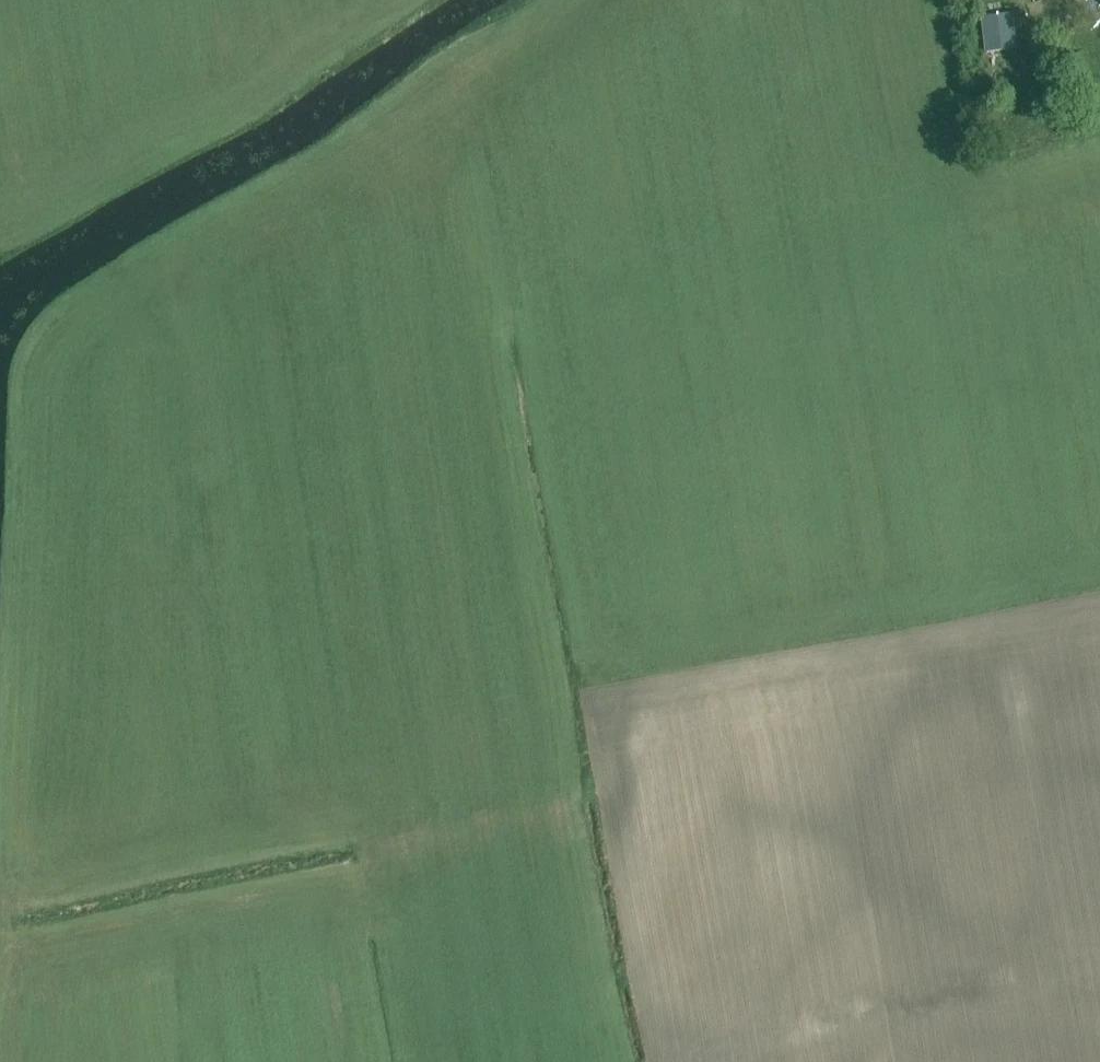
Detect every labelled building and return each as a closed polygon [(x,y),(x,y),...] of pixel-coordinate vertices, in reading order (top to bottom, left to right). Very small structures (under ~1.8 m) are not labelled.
[(983,9),(1016,7),(1016,0),(982,0),(983,9)] [(1002,50),(998,16),(982,17),(986,52),(1002,50)]
